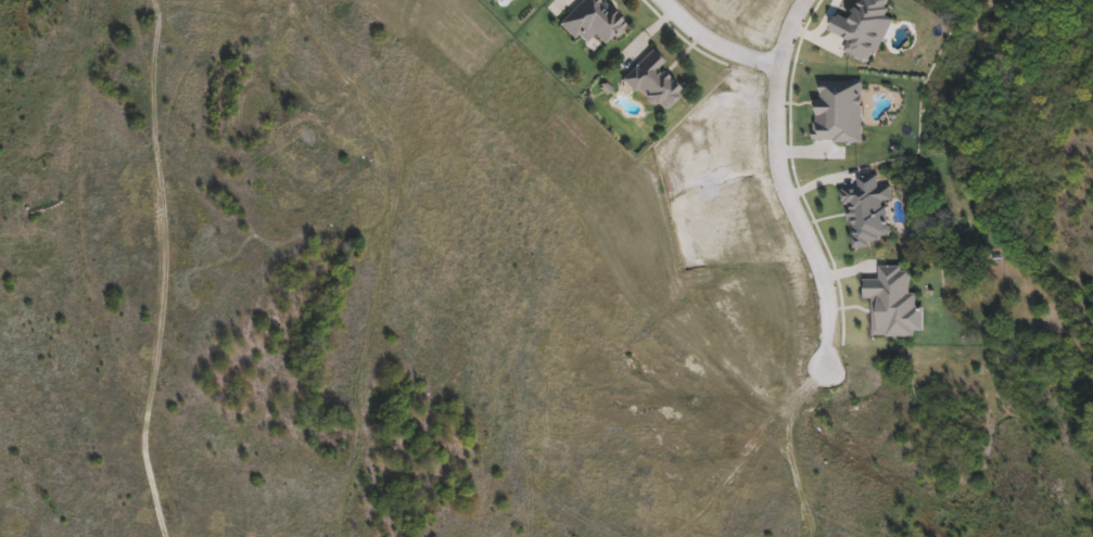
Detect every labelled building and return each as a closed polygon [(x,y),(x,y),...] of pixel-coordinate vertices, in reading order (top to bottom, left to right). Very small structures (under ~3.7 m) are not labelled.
[(558,24),(586,0),(599,0),(624,29),(594,55),(577,37),(573,41),(558,24)] [(622,78),(649,52),(661,63),(656,68),(678,92),(657,114),(622,78)]
